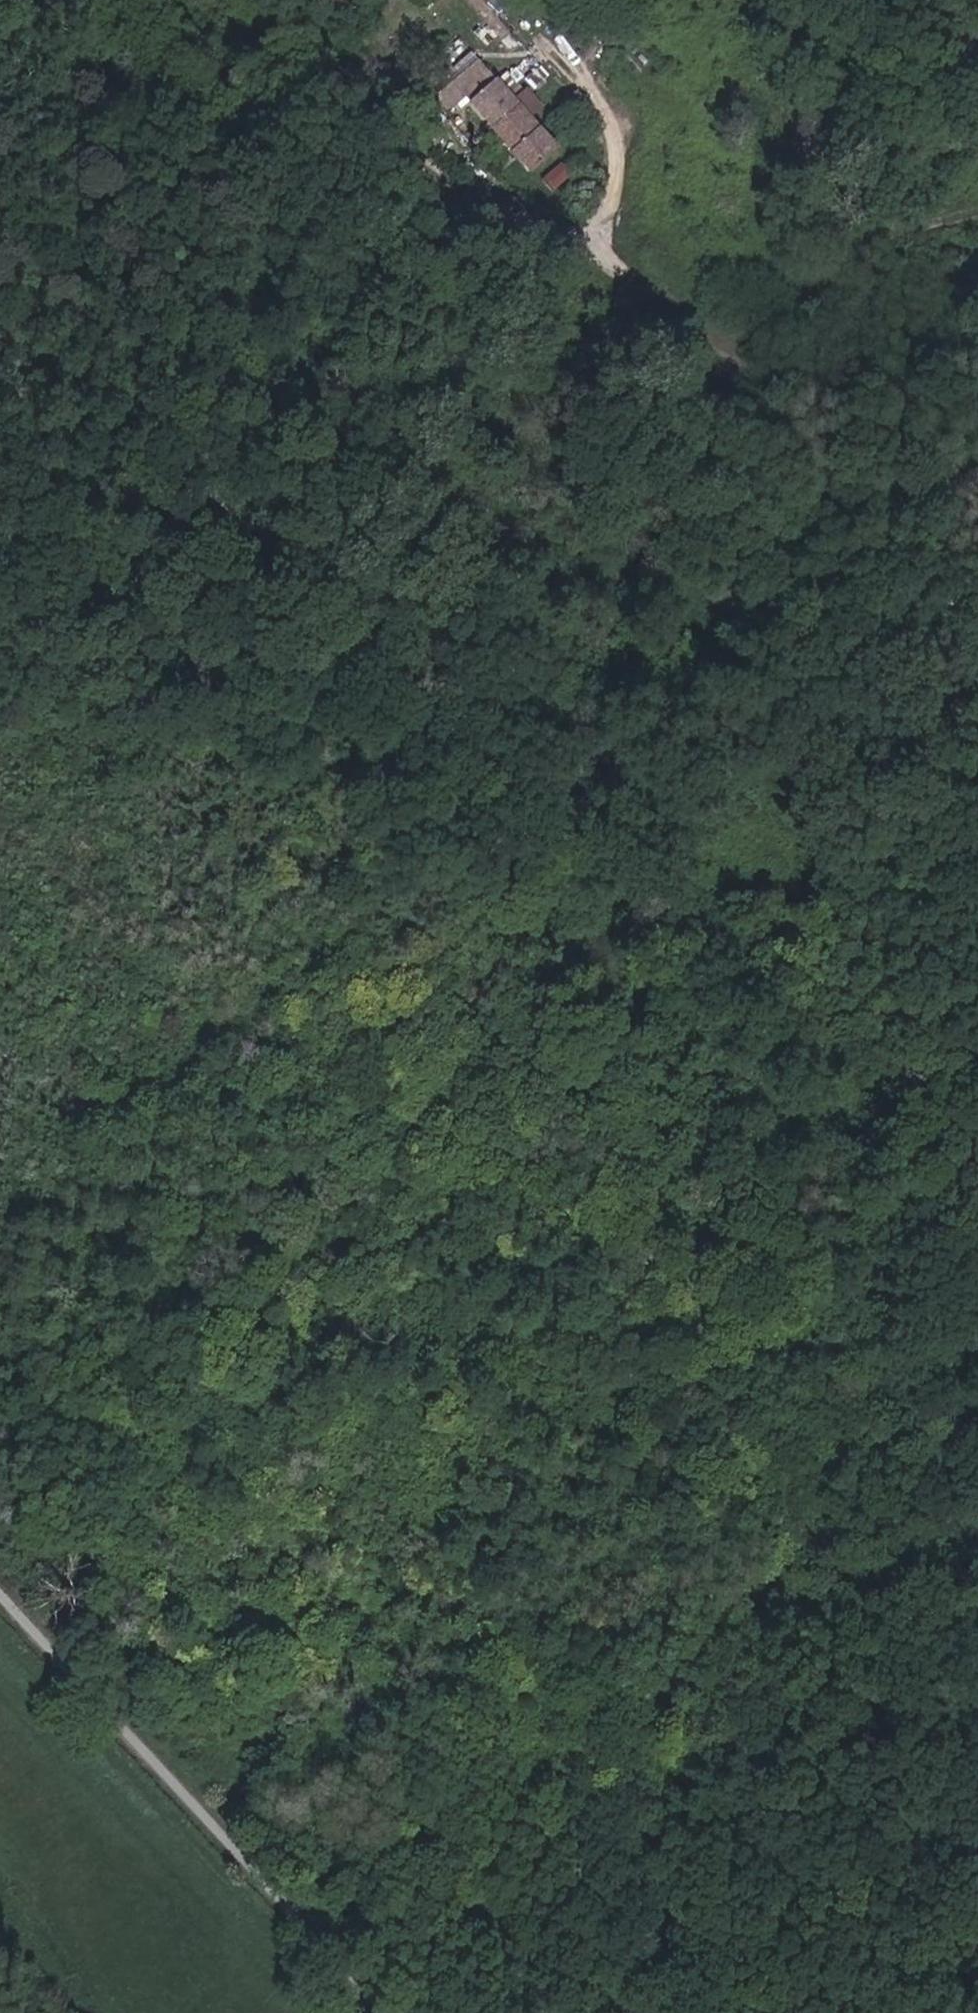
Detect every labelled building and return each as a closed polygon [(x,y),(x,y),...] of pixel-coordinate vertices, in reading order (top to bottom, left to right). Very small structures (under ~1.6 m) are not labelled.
[(451,113),(470,98),(506,141),(522,129),(509,113),(516,106),(515,105),(517,103),(500,83),(484,64),(441,100),(451,113)] [(514,92),(525,85),(515,69),(504,76),(514,92)] [(520,110),(533,100),(528,93),(517,103),(515,105),(516,106),(520,110)] [(509,113),(522,129),(506,141),(544,187),(569,166),(532,121),(543,112),(533,100),(520,110),(516,106),(509,113)]
